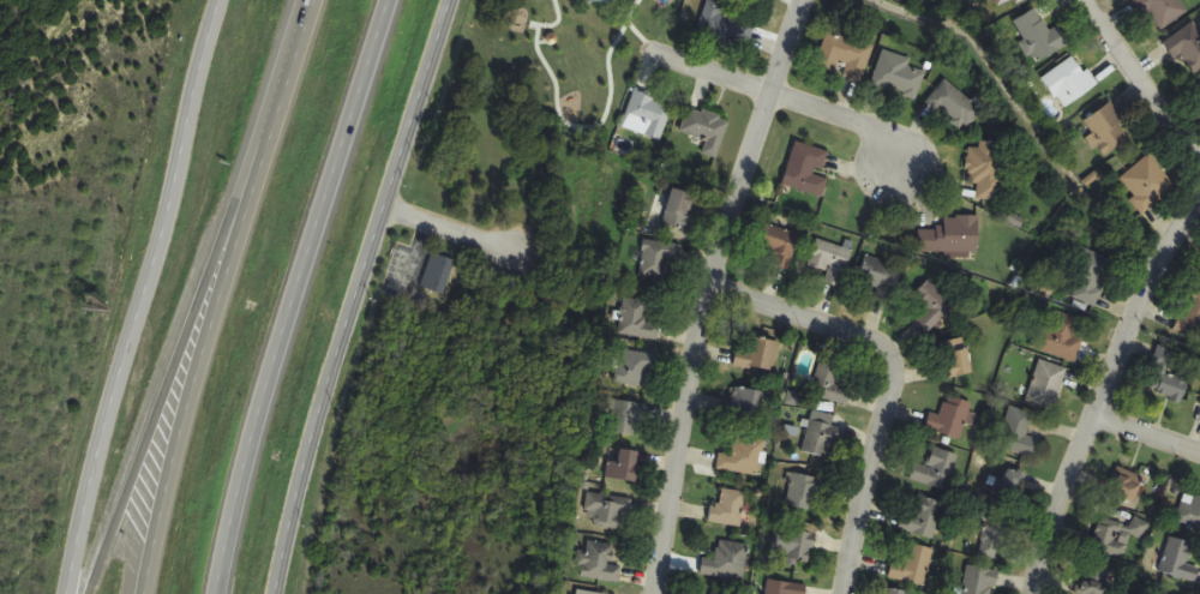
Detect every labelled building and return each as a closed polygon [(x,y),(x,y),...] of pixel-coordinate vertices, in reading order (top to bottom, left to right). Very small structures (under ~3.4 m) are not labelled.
[(1002,10),(1024,0),(997,0),(1002,10)] [(1183,0),(1136,0),(1159,33),(1191,11),(1183,0)] [(748,47),(753,23),(732,18),(734,7),(706,1),(698,36),(748,47)] [(1041,63),(1069,43),(1057,27),(1050,31),(1034,8),(1013,23),(1041,63)] [(1191,77),(1199,71),(1199,31),(1194,22),(1167,41),(1191,77)] [(874,46),(826,31),(816,67),(841,74),(841,76),(864,82),(874,46)] [(917,100),(926,71),(910,66),(912,59),(883,50),(872,86),(917,100)] [(1042,80),(1064,110),(1097,85),(1074,55),(1042,80)] [(962,133),(982,113),(948,78),(927,99),(962,133)] [(622,126),(659,142),(674,107),(636,91),(622,126)] [(1103,159),(1133,137),(1109,104),(1084,122),(1093,134),(1087,138),(1103,159)] [(681,133),(706,140),(702,156),(719,161),(731,119),(688,107),(681,133)] [(829,179),(820,176),(827,151),(794,142),(782,185),(824,197),(829,179)] [(969,148),(967,184),(978,184),(977,199),(1001,201),(1004,144),(980,143),(979,149),(969,148)] [(1135,196),(1130,201),(1142,215),(1176,186),(1149,155),(1121,179),(1135,196)] [(685,232),(698,198),(663,185),(653,212),(665,216),(662,223),(685,232)] [(979,216),(944,216),(944,229),(920,229),(920,252),(979,252),(979,216)] [(800,235),(764,223),(757,246),(778,253),(774,264),(789,269),(800,235)] [(680,261),(683,245),(645,239),(639,276),(666,280),(669,260),(680,261)] [(828,270),(824,283),(841,288),(853,250),(817,239),(809,265),(828,270)] [(1096,307),(1115,262),(1087,251),(1068,296),(1096,307)] [(444,296),(455,261),(432,253),(421,288),(444,296)] [(875,296),(891,302),(904,268),(868,255),(858,281),(878,288),(875,296)] [(915,320),(929,333),(955,305),(929,280),(911,299),(924,311),(915,320)] [(1196,345),(1199,339),(1199,289),(1196,287),(1170,330),(1196,345)] [(659,341),(662,324),(647,322),(650,302),(626,298),(620,335),(659,341)] [(1080,319),(1056,312),(1051,330),(1040,327),(1033,349),(1076,361),(1082,340),(1074,338),(1080,319)] [(736,350),(734,366),(775,372),(779,341),(754,338),(752,352),(736,350)] [(970,375),(967,339),(945,341),(948,377),(970,375)] [(1181,403),(1197,361),(1159,346),(1152,363),(1160,366),(1150,391),(1181,403)] [(656,356),(619,349),(613,383),(649,389),(656,356)] [(841,386),(847,367),(821,358),(809,394),(847,406),(852,390),(841,386)] [(1068,369),(1038,360),(1026,404),(1055,412),(1068,369)] [(764,392),(732,387),(728,415),(760,420),(764,392)] [(930,413),(925,428),(963,441),(975,405),(947,395),(940,417),(930,413)] [(648,409),(621,398),(609,429),(636,439),(648,409)] [(1036,460),(1042,441),(1026,436),(1033,415),(1009,407),(996,447),(1036,460)] [(841,420),(815,411),(801,450),(826,459),(841,420)] [(759,477),(765,441),(735,436),(732,457),(720,455),(717,470),(759,477)] [(910,480),(947,491),(958,455),(932,447),(926,466),(915,463),(910,480)] [(638,451),(620,451),(620,462),(607,462),(607,481),(638,481),(638,451)] [(1133,505),(1144,477),(1119,467),(1108,495),(1133,505)] [(1028,476),(1003,469),(996,497),(1021,504),(1028,476)] [(825,497),(828,481),(794,474),(786,505),(811,511),(815,494),(825,497)] [(742,525),(743,492),(717,491),(715,524),(742,525)] [(1176,523),(1199,529),(1199,495),(1184,491),(1176,523)] [(619,523),(621,515),(631,516),(634,500),(588,492),(584,518),(619,523)] [(904,513),(899,530),(932,541),(944,503),(919,495),(912,516),(904,513)] [(1011,522),(989,514),(975,552),(996,561),(1011,522)] [(1125,558),(1130,536),(1146,539),(1150,522),(1133,518),(1130,530),(1096,522),(1090,550),(1125,558)] [(773,559),(809,564),(815,525),(779,520),(773,559)] [(1196,544),(1170,537),(1160,572),(1196,582),(1199,569),(1199,566),(1191,563),(1196,544)] [(700,575),(743,582),(748,546),(719,541),(715,562),(702,559),(700,575)] [(579,551),(576,566),(582,567),(581,577),(620,583),(622,567),(611,566),(614,545),(589,542),(588,552),(579,551)] [(925,586),(934,549),(909,544),(903,570),(891,567),(888,578),(925,586)] [(1112,569),(1082,564),(1077,593),(1107,593),(1112,569)] [(965,567),(963,593),(994,593),(996,569),(965,567)] [(769,580),(766,593),(806,593),(807,586),(769,580)]
